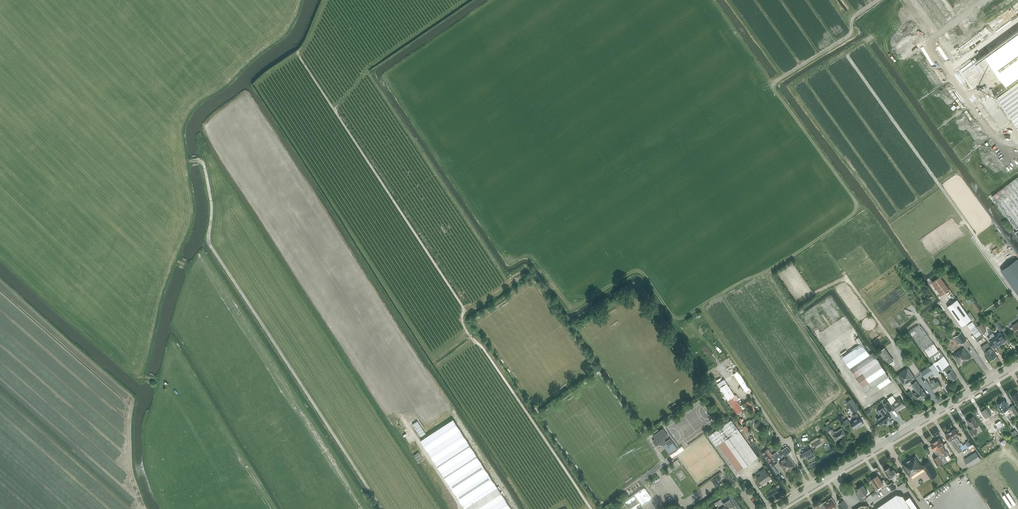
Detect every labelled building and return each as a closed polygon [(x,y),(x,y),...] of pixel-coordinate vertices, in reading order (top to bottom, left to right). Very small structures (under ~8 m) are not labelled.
[(954,39),(996,97),(1017,82),(1017,0),(1006,0),(954,39)] [(996,97),(1017,127),(1017,82),(996,97)] [(1017,228),(1017,177),(992,196),(1016,230),(1017,228)] [(1007,279),(1017,294),(1017,271),(1007,279)] [(941,295),(949,289),(940,276),(932,282),(941,295)] [(957,299),(947,306),(962,327),(966,324),(971,320),(967,314),(957,299)] [(970,312),(967,314),(971,320),(972,321),(975,319),(970,312)] [(994,323),(1000,331),(1003,329),(997,321),(994,323)] [(979,344),(985,339),(973,322),(966,326),(979,344)] [(986,331),(981,324),(977,327),(982,334),(986,331)] [(923,351),(925,349),(933,344),(921,326),(917,325),(909,331),(923,351)] [(995,335),(992,331),(989,333),(988,334),(990,337),(988,338),(994,348),(1000,344),(995,335)] [(961,332),(956,336),(961,344),(966,340),(961,332)] [(997,333),(995,335),(1000,344),(1006,340),(1002,333),(998,335),(997,333)] [(990,360),(996,356),(990,348),(991,347),(988,342),(981,347),(990,360)] [(850,368),(870,354),(863,344),(843,357),(850,368)] [(929,357),(934,363),(939,371),(949,364),(940,350),(939,350),(934,344),(933,344),(925,349),(930,357),(929,357)] [(888,365),(893,361),(884,348),(879,352),(888,365)] [(960,365),(971,358),(964,348),(960,351),(960,350),(953,355),(960,365)] [(873,353),(870,354),(850,368),(869,396),(881,388),(892,380),(873,353)] [(977,370),(988,370),(988,363),(986,363),(985,359),(978,359),(978,355),(974,355),(974,357),(972,357),(972,361),(977,361),(977,370)] [(934,363),(921,372),(925,378),(933,373),(936,377),(941,374),(939,371),(934,363)] [(947,373),(947,374),(952,381),(957,377),(952,370),(953,370),(950,366),(944,369),(947,373)] [(900,372),(900,373),(897,375),(904,385),(915,378),(908,367),(900,372)] [(935,391),(942,386),(938,380),(935,382),(933,379),(930,381),(932,384),(931,385),(935,391)] [(918,401),(927,395),(922,388),(921,388),(916,381),(911,384),(916,391),(913,393),(918,401)] [(726,383),(720,387),(736,412),(742,409),(733,396),(734,396),(726,383)] [(900,399),(892,404),(897,411),(905,405),(902,402),(903,401),(902,401),(900,399)] [(883,406),(879,409),(883,415),(876,419),(881,425),(885,422),(885,423),(888,421),(887,420),(891,418),(887,412),(889,411),(893,409),(888,401),(884,404),(886,407),(884,408),(883,406)] [(1007,413),(1011,411),(1009,408),(1005,401),(998,405),(1002,412),(1005,410),(1007,413)] [(853,413),(858,409),(855,404),(850,408),(853,413)] [(995,433),(1003,427),(993,413),(992,414),(987,408),(981,412),(985,419),(987,417),(992,424),(990,426),(995,433)] [(861,425),(864,423),(857,413),(853,416),(855,419),(851,422),(855,428),(861,425)] [(968,430),(972,436),(977,433),(975,428),(979,425),(974,417),(967,421),(971,428),(968,430)] [(453,419),(420,440),(442,473),(464,508),(497,487),(474,451),(453,419)] [(716,446),(718,444),(738,430),(730,419),(708,436),(716,446)] [(412,424),(420,437),(426,433),(417,421),(412,424)] [(831,430),(828,424),(824,427),(827,432),(829,431),(831,435),(832,434),(833,435),(832,435),(836,441),(846,434),(842,427),(836,431),(834,432),(832,429),(831,430)] [(652,439),(653,441),(654,443),(656,445),(665,439),(664,439),(668,436),(663,428),(653,436),(654,438),(652,439)] [(403,431),(409,443),(413,440),(407,429),(403,431)] [(951,432),(958,444),(960,442),(958,438),(957,438),(956,437),(959,435),(955,429),(951,432)] [(747,442),(738,430),(718,444),(738,471),(752,461),(741,447),(747,442)] [(963,450),(959,444),(958,444),(951,432),(946,435),(949,441),(950,441),(955,448),(956,448),(959,453),(960,452),(963,450)] [(941,438),(936,441),(943,453),(946,457),(949,455),(943,445),(945,444),(941,438)] [(677,448),(670,439),(662,444),(665,448),(666,450),(667,450),(670,455),(677,450),(677,448)] [(813,447),(821,443),(819,439),(811,444),(813,447)] [(943,453),(936,441),(931,444),(935,450),(937,449),(940,454),(938,456),(943,463),(943,464),(948,461),(946,457),(943,453)] [(959,444),(963,450),(971,445),(968,441),(965,442),(966,443),(963,445),(962,443),(959,444)] [(780,449),(777,451),(778,451),(783,459),(790,469),(796,465),(788,454),(789,454),(789,453),(790,451),(787,446),(781,450),(780,449)] [(808,459),(814,455),(810,448),(804,452),(801,454),(803,459),(807,457),(808,459)] [(768,449),(762,453),(771,466),(778,461),(780,464),(779,465),(783,470),(785,473),(790,469),(783,459),(778,451),(772,455),(768,449)] [(423,459),(419,452),(414,455),(418,462),(423,459)] [(976,452),(964,459),(969,467),(981,460),(976,452)] [(921,466),(915,456),(910,459),(908,461),(903,464),(910,476),(923,468),(924,467),(931,479),(937,474),(928,461),(922,465),(921,466)] [(938,456),(933,459),(938,466),(943,463),(938,456)] [(889,479),(897,474),(894,468),(891,470),(890,468),(884,471),(889,479)] [(762,484),(771,478),(764,469),(759,472),(761,475),(757,478),(762,484)] [(884,488),(888,485),(884,479),(882,480),(878,474),(871,479),(877,488),(882,485),(884,488)] [(915,488),(921,485),(916,477),(911,480),(915,488)] [(892,490),(897,487),(893,482),(888,484),(892,490)] [(863,484),(862,485),(860,486),(860,487),(858,488),(859,490),(856,492),(861,501),(867,497),(865,494),(868,492),(863,484)] [(464,508),(465,508),(486,508),(504,497),(497,487),(464,508)] [(641,490),(641,489),(624,501),(629,508),(635,508),(648,500),(650,498),(651,496),(645,488),(644,488),(641,490)] [(903,495),(897,494),(875,508),(913,508),(903,495)] [(486,508),(512,508),(504,497),(486,508)] [(837,505),(832,497),(820,505),(823,508),(831,508),(832,508),(834,508),(834,507),(837,505)] [(838,503),(842,508),(847,508),(848,508),(843,500),(838,503)]
